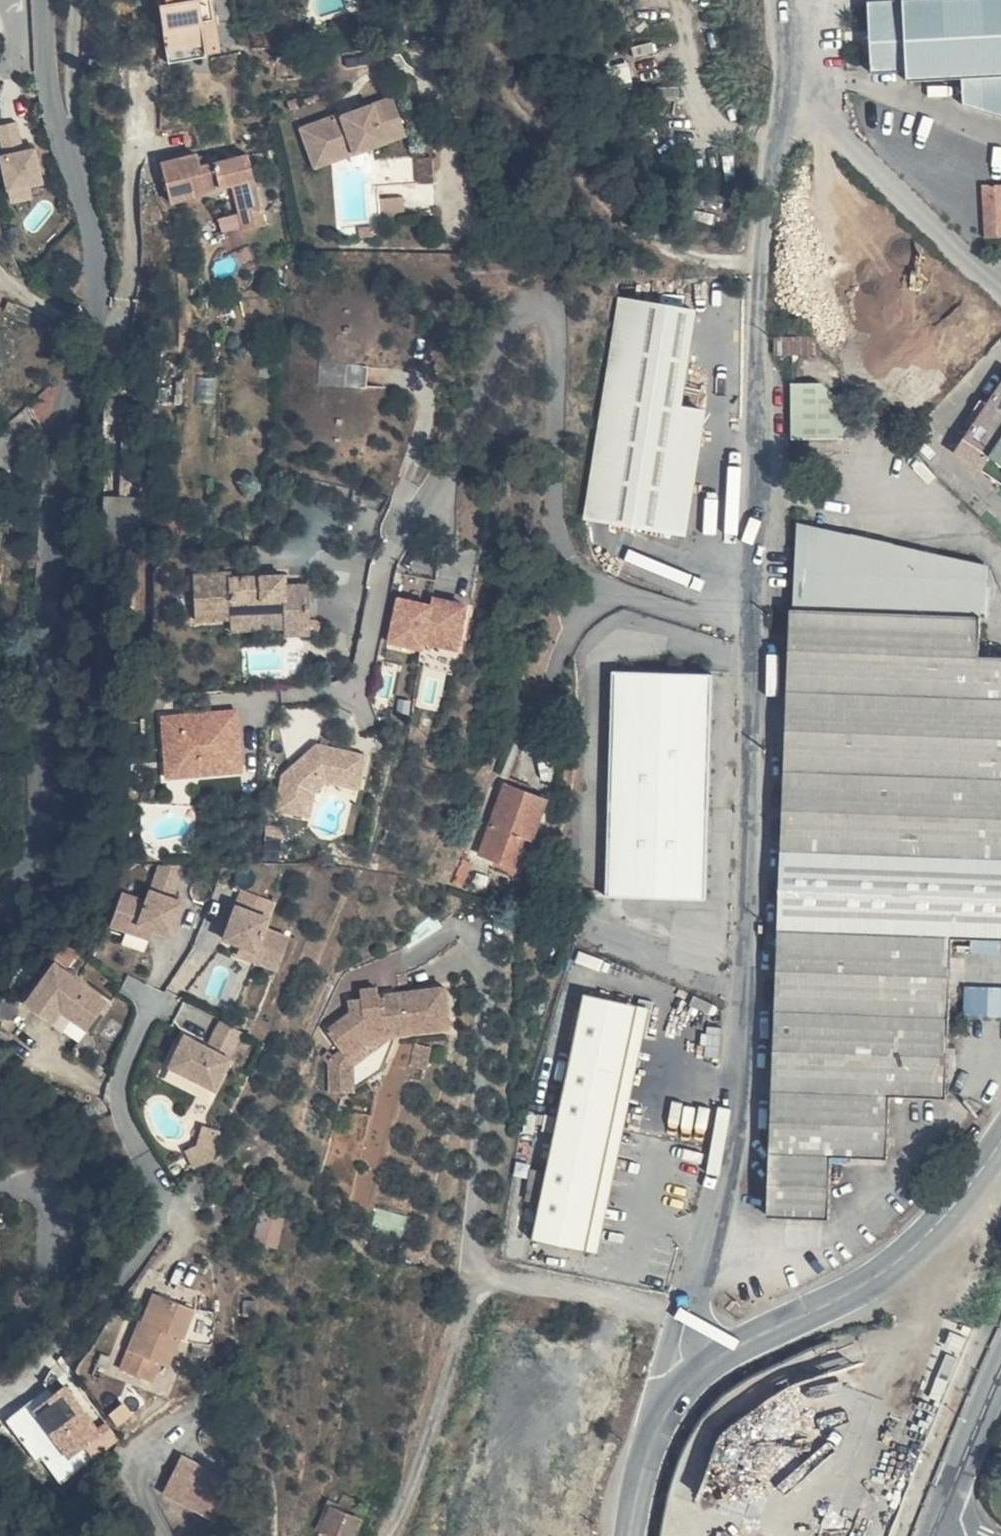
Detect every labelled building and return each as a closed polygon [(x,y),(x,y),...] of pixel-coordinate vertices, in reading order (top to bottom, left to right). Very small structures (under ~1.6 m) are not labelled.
[(160,44),(199,37),(194,6),(209,3),(208,0),(151,0),(160,44)] [(868,67),(904,65),(905,72),(962,71),(963,100),(1000,112),(1000,0),(868,0),(868,67)] [(215,34),(209,3),(194,6),(199,37),(215,34)] [(199,37),(160,44),(160,61),(199,54),(200,48),(218,46),(215,34),(199,37)] [(344,114),(301,128),(308,150),(326,144),(331,158),(356,150),(358,157),(389,146),(387,140),(409,132),(398,99),(345,117),(344,114)] [(27,178),(24,143),(13,144),(11,114),(0,115),(0,180),(27,178)] [(389,146),(412,138),(409,132),(387,140),(389,146)] [(326,144),(308,150),(315,172),(358,157),(356,150),(331,158),(326,144)] [(195,171),(190,153),(153,161),(162,202),(163,203),(200,195),(199,190),(225,185),(236,236),(261,230),(247,161),(195,171)] [(0,180),(0,193),(13,192),(12,180),(0,180)] [(985,237),(1000,236),(1000,182),(983,183),(985,237)] [(616,292),(586,517),(686,531),(703,405),(678,402),(691,303),(616,292)] [(368,346),(319,345),(318,366),(367,368),(368,346)] [(959,436),(1000,465),(1000,375),(959,436)] [(842,441),(842,398),(821,380),(786,380),(786,442),(842,441)] [(105,528),(144,527),(143,492),(105,493),(105,528)] [(796,519),(790,602),(984,611),(989,562),(796,519)] [(239,574),(206,574),(206,620),(240,620),(240,621),(270,621),(270,628),(295,627),(295,613),(317,613),(317,592),(296,592),(295,581),(270,580),(269,585),(257,587),(257,580),(239,580),(239,574)] [(977,654),(977,615),(909,610),(790,602),(784,655),(774,927),(764,1212),(826,1214),(831,1153),(887,1154),(889,1093),(947,1094),(951,936),(1000,936),(1000,653),(977,654)] [(317,613),(295,613),(295,627),(295,641),(318,642),(317,613)] [(422,622),(389,615),(379,659),(412,666),(414,658),(446,666),(456,622),(423,615),(422,622)] [(270,628),(270,621),(240,621),(240,634),(270,633),(270,628)] [(709,671),(609,668),(603,894),(704,895),(709,671)] [(193,707),(159,706),(157,748),(193,750),(191,768),(231,770),(235,710),(207,708),(207,713),(193,712),(193,707)] [(295,718),(274,736),(286,749),(307,731),(295,718)] [(364,753),(316,741),(281,772),(275,807),(309,813),(313,789),(326,778),(334,771),(359,777),(364,753)] [(193,750),(157,748),(156,766),(191,768),(193,750)] [(359,777),(334,771),(326,778),(356,787),(359,777)] [(546,797),(504,778),(474,847),(487,853),(484,861),(513,875),(546,797)] [(182,859),(153,860),(139,901),(117,893),(106,925),(129,933),(133,923),(153,930),(168,935),(176,912),(166,909),(171,894),(182,859)] [(277,905),(238,892),(221,941),(236,947),(260,956),(257,963),(277,971),(287,942),(267,935),(277,905)] [(181,898),(171,894),(166,909),(176,912),(181,898)] [(153,930),(133,923),(129,933),(149,940),(153,930)] [(260,956),(236,947),(233,955),(257,963),(260,956)] [(101,1004),(46,967),(18,1007),(73,1045),(101,1004)] [(966,985),(966,1014),(1000,1013),(1000,984),(966,985)] [(440,1024),(434,987),(366,995),(367,1005),(348,1008),(346,1000),(338,1001),(339,1013),(316,1035),(335,1058),(362,1035),(387,1031),(440,1024)] [(640,1000),(580,987),(528,1232),(586,1244),(640,1000)] [(366,995),(365,989),(345,993),(346,1000),(348,1008),(367,1005),(366,995)] [(650,1001),(640,1000),(586,1244),(599,1247),(650,1001)] [(240,1035),(216,1023),(205,1048),(180,1036),(166,1066),(214,1089),(240,1035)] [(383,1043),(387,1031),(362,1035),(335,1058),(356,1082),(371,1069),(383,1043)] [(192,1124),(185,1142),(200,1149),(208,1130),(192,1124)] [(185,1142),(173,1149),(180,1163),(197,1157),(200,1149),(185,1142)] [(124,1320),(108,1355),(139,1371),(147,1355),(157,1360),(172,1330),(175,1332),(189,1304),(146,1285),(129,1322),(124,1320)] [(191,1329),(208,1334),(215,1311),(198,1305),(191,1329)] [(87,1443),(96,1455),(121,1435),(107,1418),(102,1422),(66,1379),(31,1407),(71,1456),(87,1443)] [(184,1446),(178,1443),(161,1479),(223,1508),(229,1494),(174,1468),(184,1446)] [(240,1472),(184,1446),(174,1468),(229,1494),(240,1472)] [(343,1487),(337,1499),(329,1496),(312,1535),(347,1535),(364,1495),(343,1487)]
